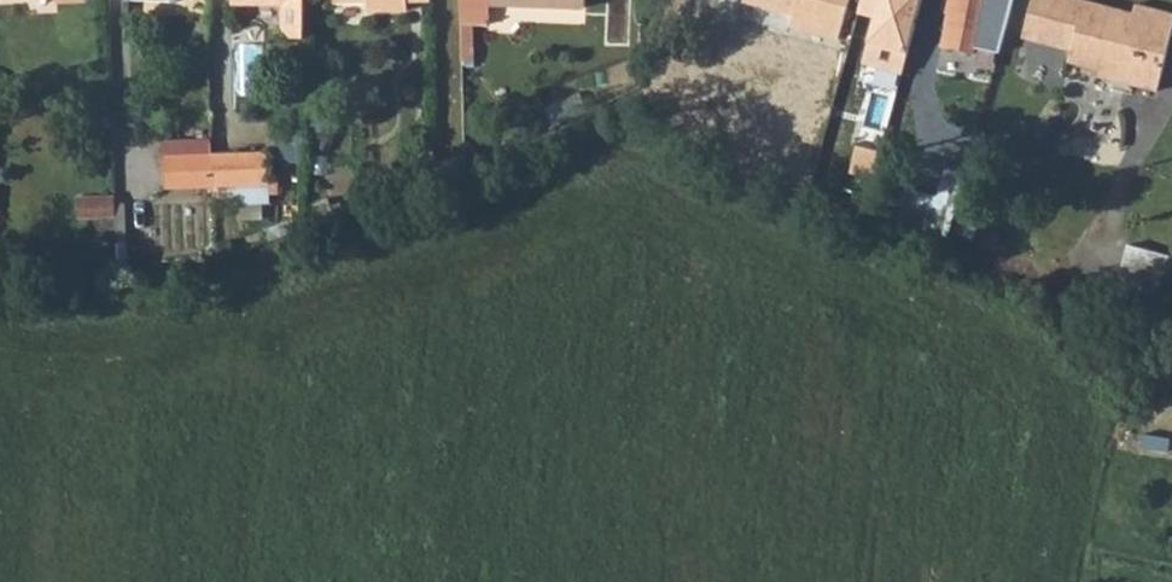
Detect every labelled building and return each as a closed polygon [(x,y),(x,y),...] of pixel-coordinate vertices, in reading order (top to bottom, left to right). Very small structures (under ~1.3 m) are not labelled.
[(306,0),(233,0),(233,1),(284,1),(284,25),(291,32),(306,32),(306,8),(306,0)] [(462,22),(487,24),(489,2),(586,8),(586,0),(462,0),(462,22)] [(762,7),(792,14),(789,25),(839,38),(848,0),(763,0),(762,7)] [(859,13),(876,18),(864,62),(901,72),(920,0),(862,0),(859,13)] [(941,11),(944,12),(939,47),(971,52),(973,44),(999,51),(1012,0),(943,0),(941,11)] [(1128,82),(1156,90),(1171,27),(1171,13),(1134,3),(1132,10),(1130,18),(1098,11),(1097,14),(1088,13),(1090,0),(1030,0),(1021,36),(1070,48),(1067,61),(1099,69),(1101,63),(1130,70),(1128,82)] [(1132,10),(1094,0),(1090,0),(1088,13),(1097,14),(1098,11),(1130,18),(1132,10)] [(1099,69),(1098,74),(1128,82),(1130,70),(1101,63),(1099,69)] [(213,151),(215,183),(271,181),(269,149),(213,151)] [(164,185),(215,183),(213,151),(162,154),(164,185)] [(953,207),(961,170),(943,166),(935,203),(953,207)] [(80,214),(118,213),(117,194),(80,195),(80,214)] [(119,263),(129,263),(128,243),(119,243),(119,263)]
